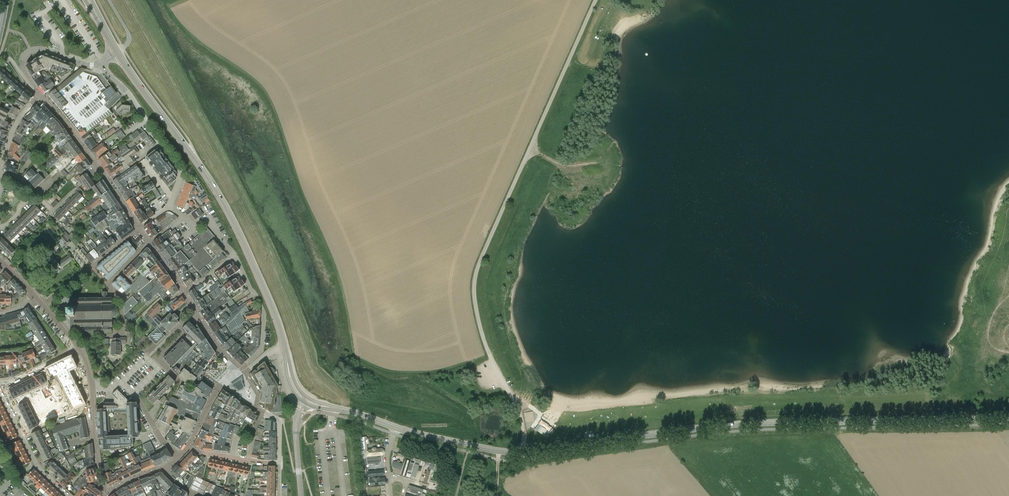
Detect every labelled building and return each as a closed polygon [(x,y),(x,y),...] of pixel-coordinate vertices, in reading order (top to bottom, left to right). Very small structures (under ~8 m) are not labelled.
[(32,77),(36,75),(39,73),(39,72),(43,69),(49,71),(50,69),(60,72),(61,70),(64,71),(67,75),(73,71),(75,65),(69,63),(58,59),(56,58),(55,58),(45,54),(43,57),(42,56),(39,58),(34,61),(31,63),(26,66),(29,71),(29,72),(32,77)] [(69,120),(77,130),(78,131),(79,132),(78,132),(82,137),(113,114),(110,110),(109,109),(108,108),(105,105),(116,93),(115,91),(113,88),(103,75),(102,75),(91,71),(82,68),(77,71),(60,86),(54,91),(48,96),(49,96),(51,98),(51,99),(55,102),(54,103),(55,103),(58,107),(60,109),(60,110),(61,110),(61,111),(62,111),(63,113),(65,115),(68,119),(69,119),(68,120),(69,120)] [(32,77),(34,81),(41,76),(39,73),(36,75),(32,77)] [(39,87),(40,86),(45,83),(43,79),(46,78),(50,76),(48,73),(41,76),(34,81),(39,87)] [(3,79),(9,85),(14,79),(8,74),(3,79)] [(57,82),(54,78),(52,75),(50,76),(46,78),(43,79),(45,83),(40,86),(45,93),(55,86),(54,84),(57,82)] [(14,79),(9,85),(15,90),(20,85),(14,79)] [(15,90),(22,96),(26,90),(20,85),(15,90)] [(23,98),(24,97),(29,102),(34,97),(26,90),(22,96),(21,97),(23,98)] [(122,106),(121,102),(121,101),(116,106),(119,109),(116,112),(120,117),(124,113),(130,113),(131,107),(122,106)] [(29,122),(29,121),(35,116),(36,115),(41,110),(37,105),(30,112),(31,114),(26,119),(29,122)] [(9,113),(16,116),(17,114),(18,115),(20,111),(12,107),(11,108),(9,107),(7,111),(9,113)] [(44,107),(41,110),(36,115),(35,116),(29,121),(35,127),(39,122),(41,120),(49,112),(44,107)] [(7,117),(8,115),(14,119),(16,116),(9,113),(7,111),(0,108),(0,113),(7,117)] [(42,121),(39,127),(42,130),(42,129),(43,130),(45,126),(47,124),(54,117),(49,112),(41,120),(42,121)] [(7,117),(0,113),(0,119),(2,120),(5,121),(11,125),(13,122),(6,119),(7,117)] [(55,136),(56,137),(56,138),(60,134),(65,129),(61,125),(59,122),(54,117),(47,124),(45,126),(46,127),(48,129),(50,131),(51,133),(54,131),(57,135),(55,136)] [(11,125),(5,121),(2,120),(0,123),(3,124),(2,127),(9,131),(11,127),(10,127),(11,125)] [(20,127),(26,131),(30,124),(22,120),(20,124),(21,125),(20,127)] [(23,136),(26,131),(20,127),(18,128),(16,132),(16,133),(23,136)] [(5,138),(6,136),(7,136),(9,132),(0,129),(0,130),(0,136),(5,138)] [(54,151),(58,155),(61,158),(65,154),(60,150),(61,149),(64,147),(63,145),(71,139),(68,135),(68,133),(67,131),(66,131),(65,129),(60,134),(56,138),(56,137),(54,139),(54,141),(55,143),(57,142),(58,142),(58,141),(60,145),(54,151)] [(82,139),(85,142),(96,134),(94,131),(90,134),(89,133),(82,139)] [(144,131),(141,134),(139,135),(143,140),(148,137),(144,131)] [(123,132),(117,137),(120,140),(126,136),(123,132)] [(21,140),(23,142),(25,138),(23,136),(16,133),(14,136),(15,137),(21,140)] [(85,142),(88,146),(94,142),(93,140),(94,139),(98,137),(96,134),(85,142)] [(99,138),(94,142),(88,146),(90,150),(97,145),(95,143),(96,142),(97,143),(101,140),(99,138)] [(110,138),(102,143),(91,152),(97,159),(109,149),(111,148),(108,144),(109,143),(113,141),(110,138)] [(9,153),(12,156),(21,145),(13,140),(9,153)] [(64,147),(61,149),(67,155),(71,152),(72,151),(77,147),(72,140),(64,147)] [(121,151),(126,146),(124,144),(114,152),(113,150),(98,161),(102,166),(117,154),(121,151)] [(117,154),(102,166),(104,169),(110,165),(112,163),(116,160),(131,150),(135,147),(129,151),(126,146),(121,151),(117,154)] [(71,152),(67,155),(60,162),(66,168),(71,163),(73,165),(77,162),(79,165),(86,159),(77,147),(72,151),(71,152)] [(129,168),(129,166),(135,162),(132,157),(138,152),(135,147),(131,150),(116,160),(120,165),(116,168),(115,167),(107,173),(110,178),(111,177),(112,179),(114,181),(130,169),(129,168)] [(163,156),(160,151),(158,149),(147,157),(146,159),(150,164),(149,164),(151,167),(152,167),(154,169),(153,169),(153,170),(157,175),(158,175),(160,177),(159,177),(161,180),(162,180),(164,182),(163,182),(165,184),(167,187),(173,182),(175,181),(175,180),(172,176),(176,173),(173,169),(174,169),(165,158),(163,156)] [(53,165),(61,158),(58,155),(54,159),(51,159),(46,163),(46,166),(49,169),(53,165)] [(86,159),(79,165),(76,167),(72,170),(65,179),(68,182),(75,173),(74,172),(78,169),(82,173),(91,166),(86,159)] [(110,165),(104,169),(107,173),(115,167),(116,168),(120,165),(116,160),(112,163),(110,165)] [(11,162),(10,164),(7,162),(5,167),(7,167),(6,170),(17,174),(20,165),(11,162)] [(142,173),(136,165),(130,169),(114,181),(113,182),(118,189),(124,184),(125,183),(132,180),(133,179),(135,181),(136,182),(145,177),(142,173)] [(30,183),(37,175),(32,170),(24,177),(30,183)] [(86,173),(81,177),(77,180),(77,181),(78,183),(76,185),(77,187),(81,183),(82,184),(87,192),(92,188),(95,186),(92,181),(90,178),(89,177),(86,173)] [(38,174),(30,183),(46,199),(55,190),(38,174)] [(137,185),(134,182),(133,179),(132,180),(125,183),(124,184),(118,189),(122,196),(133,189),(138,186),(137,185)] [(110,191),(106,186),(102,181),(95,186),(92,188),(96,193),(98,195),(88,203),(89,204),(94,200),(96,203),(100,200),(101,200),(99,197),(101,196),(110,191)] [(152,182),(146,186),(141,189),(145,195),(152,190),(155,188),(152,182)] [(183,189),(191,192),(193,186),(186,183),(183,189)] [(133,189),(122,196),(126,202),(134,198),(138,195),(139,193),(140,190),(139,188),(138,186),(133,189)] [(161,196),(155,188),(152,190),(157,198),(161,196)] [(191,192),(183,189),(181,194),(188,197),(191,192)] [(73,197),(78,202),(83,197),(77,191),(75,192),(76,194),(73,197)] [(114,198),(110,191),(101,196),(106,203),(102,206),(105,210),(104,212),(105,213),(110,210),(110,209),(118,203),(114,198)] [(188,197),(181,194),(179,200),(186,203),(188,197)] [(133,213),(134,213),(141,208),(140,208),(144,206),(146,205),(148,204),(144,199),(141,201),(138,196),(134,199),(134,198),(126,202),(127,203),(133,213)] [(69,199),(67,201),(73,206),(78,202),(73,197),(70,200),(69,199)] [(186,203),(179,200),(176,205),(183,208),(186,203)] [(69,211),(73,206),(67,201),(66,202),(67,203),(64,207),(69,211)] [(108,217),(107,218),(116,214),(123,210),(118,203),(110,209),(110,210),(105,213),(106,215),(108,217)] [(146,205),(144,206),(140,208),(141,208),(134,213),(141,224),(155,215),(148,204),(146,205)] [(31,209),(37,215),(41,212),(35,205),(31,209)] [(59,209),(58,210),(64,216),(69,211),(64,207),(61,210),(59,209)] [(31,209),(27,213),(33,219),(37,215),(31,209)] [(197,216),(198,218),(203,214),(199,209),(194,212),(197,216)] [(59,221),(64,216),(58,210),(56,212),(58,213),(54,216),(59,221)] [(118,221),(127,217),(123,210),(116,214),(107,218),(109,222),(111,220),(111,221),(113,220),(114,221),(118,219),(118,221)] [(106,218),(107,218),(108,217),(106,215),(104,212),(91,220),(95,226),(96,225),(102,221),(106,218)] [(153,229),(147,233),(151,239),(157,234),(160,233),(178,217),(172,213),(170,212),(169,212),(168,212),(167,212),(166,213),(156,219),(159,225),(157,226),(153,229)] [(33,219),(27,213),(23,217),(30,223),(33,219)] [(30,223),(23,217),(19,220),(26,227),(30,223)] [(133,228),(127,217),(118,221),(118,219),(114,221),(113,220),(111,221),(111,220),(109,222),(110,223),(108,224),(114,232),(116,231),(120,237),(133,228)] [(105,226),(108,224),(110,223),(109,222),(107,218),(106,218),(102,221),(105,226)] [(143,228),(147,233),(153,229),(157,226),(159,225),(156,219),(150,223),(143,228)] [(19,220),(16,224),(22,231),(26,227),(19,220)] [(105,226),(102,221),(96,225),(101,232),(106,228),(104,226),(105,226)] [(22,231),(16,224),(12,228),(18,234),(22,231)] [(12,228),(8,232),(14,238),(18,234),(12,228)] [(189,262),(199,273),(207,266),(214,260),(210,256),(207,252),(204,249),(214,240),(216,238),(207,228),(184,248),(175,256),(168,262),(177,272),(189,262)] [(171,237),(174,235),(172,232),(170,229),(167,231),(163,235),(160,237),(153,242),(157,248),(164,243),(171,237)] [(175,229),(172,232),(174,235),(176,238),(177,237),(179,239),(181,237),(175,229)] [(14,238),(8,232),(4,236),(10,242),(14,238)] [(66,238),(68,240),(69,240),(70,239),(75,245),(80,241),(71,233),(66,238)] [(102,236),(111,247),(116,243),(111,237),(108,239),(106,237),(107,237),(104,234),(102,236)] [(176,238),(174,235),(171,237),(164,243),(157,248),(161,253),(169,247),(174,243),(178,240),(179,239),(177,237),(176,238)] [(102,244),(107,250),(111,247),(102,236),(98,239),(101,243),(102,244)] [(69,240),(68,240),(68,241),(64,237),(61,239),(65,243),(64,244),(66,247),(71,242),(69,240)] [(161,253),(165,257),(172,251),(181,244),(178,240),(174,243),(169,247),(161,253)] [(207,252),(217,244),(214,240),(204,249),(207,252)] [(128,241),(96,267),(100,272),(102,270),(106,275),(104,276),(108,281),(119,269),(118,269),(120,267),(119,266),(123,262),(124,263),(124,264),(136,251),(128,241)] [(5,253),(11,247),(8,244),(8,243),(1,249),(5,253)] [(107,250),(102,244),(101,243),(100,243),(98,244),(98,246),(99,247),(95,249),(100,256),(107,250)] [(89,253),(95,260),(99,256),(93,248),(90,244),(88,246),(90,249),(89,250),(91,252),(89,253)] [(172,251),(165,257),(168,261),(175,255),(175,256),(184,248),(181,244),(172,251)] [(220,247),(217,244),(207,252),(210,256),(220,247)] [(14,250),(11,247),(5,253),(9,257),(13,253),(16,251),(15,250),(14,250)] [(210,256),(214,260),(215,258),(224,251),(220,247),(210,256)] [(95,260),(89,253),(86,256),(86,255),(87,254),(83,248),(80,250),(81,251),(91,263),(95,260)] [(147,249),(132,265),(137,270),(141,266),(142,264),(145,261),(152,253),(149,249),(147,249)] [(215,258),(219,263),(227,255),(224,251),(215,258)] [(45,255),(47,257),(48,259),(47,260),(52,266),(50,267),(53,272),(60,267),(61,268),(74,259),(70,254),(58,263),(53,256),(52,257),(50,255),(49,252),(45,255)] [(136,294),(138,291),(150,282),(146,277),(150,273),(149,271),(159,263),(152,253),(145,261),(142,264),(141,266),(137,270),(141,274),(135,281),(133,283),(131,285),(129,288),(136,294)] [(210,270),(219,263),(215,258),(214,260),(207,266),(210,270)] [(196,270),(189,262),(177,272),(180,277),(193,268),(196,271),(196,270)] [(214,274),(224,286),(235,278),(233,275),(239,270),(236,266),(235,266),(232,262),(224,268),(223,267),(218,270),(214,274)] [(163,268),(159,263),(149,271),(150,273),(155,278),(150,282),(138,291),(143,297),(154,287),(161,283),(160,282),(169,276),(163,268)] [(131,277),(137,270),(132,265),(123,273),(130,280),(132,278),(131,277)] [(210,270),(207,266),(199,273),(202,277),(210,270)] [(193,268),(180,277),(183,282),(197,272),(193,268)] [(5,272),(1,276),(1,275),(0,276),(0,279),(6,284),(12,278),(5,272)] [(197,272),(183,282),(187,288),(201,278),(197,272)] [(129,288),(131,285),(121,276),(112,285),(122,295),(121,296),(122,299),(123,299),(122,299),(122,296),(129,288)] [(154,287),(143,297),(148,302),(158,293),(160,296),(166,292),(167,291),(168,290),(175,284),(169,276),(160,282),(161,283),(154,287)] [(226,291),(225,292),(231,299),(245,289),(243,286),(245,285),(242,280),(241,281),(238,276),(235,278),(224,286),(223,287),(226,291)] [(15,295),(15,300),(20,295),(21,295),(23,293),(23,294),(25,292),(25,291),(13,279),(7,285),(10,289),(12,287),(18,292),(15,295)] [(166,292),(160,296),(164,300),(173,295),(179,291),(175,284),(168,290),(167,291),(166,292)] [(189,293),(195,304),(200,300),(195,292),(198,290),(196,287),(189,293)] [(200,312),(206,307),(207,306),(216,299),(225,292),(226,291),(223,287),(220,289),(219,287),(218,288),(212,292),(202,299),(200,300),(195,304),(200,312)] [(5,295),(6,303),(11,303),(11,301),(15,301),(15,300),(15,295),(13,295),(13,292),(12,291),(9,291),(9,292),(5,293),(5,295)] [(70,327),(85,327),(112,327),(112,326),(113,326),(114,325),(115,324),(116,323),(116,322),(115,321),(114,320),(113,319),(113,318),(115,317),(117,316),(118,314),(118,312),(118,310),(117,308),(115,307),(113,306),(113,305),(112,305),(112,295),(107,295),(107,292),(102,292),(102,297),(101,298),(70,299),(70,309),(66,309),(66,317),(67,317),(68,318),(70,318),(70,327)] [(222,306),(231,299),(225,292),(216,299),(207,306),(206,307),(209,311),(211,309),(214,312),(219,308),(222,306)] [(124,304),(125,315),(138,303),(132,296),(124,304)] [(182,297),(180,299),(174,303),(172,301),(167,305),(166,305),(173,312),(185,302),(182,297)] [(236,310),(238,313),(246,305),(245,302),(236,310)] [(152,319),(156,315),(161,310),(160,309),(162,307),(158,303),(147,314),(148,314),(145,317),(148,321),(151,318),(152,319)] [(216,320),(228,309),(226,305),(224,306),(225,308),(221,311),(219,308),(214,312),(205,319),(209,326),(216,320)] [(215,334),(223,346),(230,340),(232,338),(235,336),(244,327),(242,325),(246,323),(242,315),(245,314),(250,313),(249,312),(247,307),(247,306),(246,305),(238,313),(235,316),(232,320),(228,325),(221,329),(221,330),(215,334)] [(36,319),(28,307),(24,311),(23,310),(5,316),(0,318),(0,327),(3,326),(5,326),(4,325),(8,324),(20,320),(20,317),(23,316),(24,316),(29,323),(36,319)] [(200,312),(205,319),(214,312),(211,309),(209,311),(206,307),(200,312)] [(209,326),(215,334),(221,330),(221,329),(228,325),(232,320),(227,316),(231,312),(228,309),(216,320),(209,326)] [(260,309),(250,313),(245,314),(246,317),(249,316),(249,317),(254,316),(254,315),(260,314),(260,309)] [(162,321),(157,315),(153,319),(159,326),(161,324),(166,330),(169,332),(179,323),(176,320),(178,318),(174,314),(172,316),(170,314),(162,321)] [(260,324),(260,314),(254,315),(254,316),(249,317),(249,316),(246,317),(247,320),(247,321),(250,328),(260,324)] [(42,330),(36,319),(29,323),(23,327),(25,329),(30,326),(35,334),(42,330)] [(196,347),(206,339),(197,324),(196,324),(197,325),(195,327),(193,325),(189,322),(182,329),(186,333),(187,335),(163,359),(171,366),(170,367),(176,373),(179,370),(178,369),(176,367),(180,363),(182,361),(191,352),(193,350),(193,349),(196,347)] [(162,333),(166,330),(161,324),(159,326),(148,336),(149,337),(149,338),(156,345),(165,336),(162,333)] [(246,325),(244,327),(235,336),(232,338),(230,340),(223,346),(227,351),(234,344),(240,339),(246,333),(250,329),(246,325)] [(251,329),(250,329),(246,333),(251,339),(251,338),(259,338),(260,326),(251,329)] [(53,346),(42,330),(35,334),(40,341),(34,344),(36,347),(37,346),(39,348),(43,346),(47,352),(43,354),(40,355),(42,360),(45,359),(45,358),(49,356),(49,357),(54,354),(53,352),(56,350),(54,349),(55,348),(53,346)] [(227,351),(234,358),(240,351),(241,350),(245,346),(251,340),(251,339),(246,333),(240,339),(234,344),(227,351)] [(126,338),(119,338),(112,339),(112,342),(111,342),(111,351),(110,351),(110,354),(111,354),(111,355),(120,355),(120,344),(126,344),(126,338)] [(251,339),(251,340),(251,341),(251,344),(253,346),(258,349),(259,338),(251,338),(251,339)] [(193,349),(193,350),(209,362),(215,353),(206,339),(196,347),(193,349)] [(251,340),(245,346),(254,354),(258,349),(253,346),(251,344),(251,341),(251,340)] [(250,357),(254,354),(245,346),(241,350),(245,354),(250,357)] [(33,349),(28,352),(30,360),(32,364),(34,363),(32,359),(36,357),(33,349)] [(198,376),(203,369),(204,369),(206,367),(207,367),(207,366),(207,365),(209,362),(193,350),(191,352),(182,361),(183,362),(181,364),(180,363),(176,367),(178,369),(182,365),(183,366),(182,367),(184,369),(178,376),(185,383),(185,382),(187,381),(189,381),(190,381),(191,381),(192,381),(193,382),(194,382),(197,378),(198,376)] [(243,365),(250,357),(245,354),(241,350),(240,351),(234,358),(241,365),(243,365)] [(22,355),(19,355),(21,363),(25,362),(28,360),(31,367),(33,366),(32,364),(30,360),(28,352),(22,354),(22,355)] [(19,355),(11,356),(11,364),(17,364),(17,363),(21,363),(19,355)] [(41,373),(10,389),(12,394),(14,398),(18,406),(30,430),(39,425),(72,409),(84,403),(72,379),(79,375),(71,358),(48,369),(47,369),(41,372),(41,373)] [(276,394),(277,391),(278,386),(281,386),(279,376),(278,376),(277,369),(274,370),(272,366),(273,365),(271,361),(266,364),(264,362),(263,363),(255,370),(249,376),(250,378),(253,378),(261,392),(258,406),(271,413),(282,412),(281,395),(276,394)] [(159,401),(164,396),(177,383),(169,375),(146,398),(154,406),(159,401)] [(235,378),(230,378),(230,389),(242,388),(241,379),(235,379),(235,378)] [(189,402),(194,404),(198,396),(205,400),(207,401),(209,397),(211,393),(210,393),(212,390),(214,387),(204,380),(202,382),(201,383),(200,383),(198,385),(194,386),(194,387),(193,389),(192,390),(191,391),(190,391),(188,391),(187,390),(186,389),(186,388),(185,386),(186,386),(181,386),(176,395),(181,397),(180,397),(185,400),(185,399),(190,402),(189,402)] [(138,437),(136,402),(130,403),(117,390),(112,395),(114,397),(114,403),(103,402),(104,409),(97,410),(98,438),(101,438),(102,438),(102,439),(101,439),(102,450),(109,450),(111,450),(115,449),(117,449),(118,449),(122,448),(124,448),(127,447),(131,447),(133,446),(133,438),(138,437)] [(223,390),(219,396),(224,399),(222,401),(224,403),(225,403),(227,399),(230,395),(223,390)] [(224,404),(224,405),(226,405),(224,409),(229,411),(231,408),(231,407),(235,399),(230,395),(227,399),(225,403),(224,403),(224,404)] [(195,404),(203,409),(207,401),(205,400),(198,396),(194,404),(195,404)] [(188,405),(179,400),(171,397),(166,405),(173,408),(179,410),(177,413),(177,414),(184,417),(197,422),(200,414),(191,411),(186,409),(188,405)] [(200,414),(203,409),(195,404),(194,404),(189,402),(190,402),(185,399),(185,400),(180,397),(179,400),(188,405),(186,409),(191,411),(200,414)] [(236,410),(240,402),(235,399),(231,407),(231,408),(229,411),(227,416),(226,419),(231,421),(234,413),(236,410)] [(220,408),(222,409),(224,405),(224,404),(222,403),(217,400),(214,404),(220,408)] [(241,412),(245,406),(240,402),(236,410),(234,413),(231,421),(230,422),(229,425),(230,426),(230,425),(235,427),(237,420),(239,416),(241,413),(241,412)] [(212,409),(220,413),(222,410),(224,411),(224,410),(222,409),(220,408),(214,404),(212,409)] [(163,410),(174,414),(175,412),(177,413),(179,410),(173,408),(166,405),(163,410)] [(247,416),(250,409),(245,406),(241,412),(241,413),(239,416),(237,420),(235,427),(236,427),(236,426),(240,428),(246,417),(247,416)] [(220,413),(212,409),(208,416),(217,420),(224,423),(222,430),(220,437),(223,438),(231,440),(233,434),(232,433),(228,432),(229,427),(229,425),(230,422),(231,421),(226,419),(227,416),(220,413)] [(256,413),(250,409),(247,416),(246,417),(252,420),(251,422),(255,424),(259,416),(255,414),(256,413)] [(171,420),(174,414),(163,410),(161,414),(171,420)] [(171,420),(161,414),(158,419),(163,422),(171,426),(173,423),(170,421),(171,420)] [(0,418),(0,423),(1,424),(10,420),(7,415),(0,418)] [(222,430),(224,423),(217,420),(208,416),(205,423),(214,427),(222,430)] [(191,435),(195,427),(195,425),(197,422),(184,417),(183,419),(182,418),(181,420),(180,420),(178,424),(176,428),(178,429),(181,430),(184,432),(191,435)] [(62,424),(65,435),(79,431),(81,439),(89,437),(85,418),(84,418),(76,419),(62,424)] [(171,426),(163,422),(158,419),(156,424),(164,438),(172,426),(171,426)] [(10,420),(1,424),(3,430),(12,425),(10,420)] [(220,437),(222,430),(214,427),(205,423),(202,429),(209,433),(214,435),(220,437)] [(66,437),(65,435),(62,424),(51,428),(56,441),(60,451),(68,449),(65,438),(66,437)] [(12,425),(3,430),(6,435),(15,431),(12,425)] [(233,434),(234,434),(237,435),(240,428),(236,426),(236,427),(235,427),(230,425),(230,426),(229,425),(229,427),(228,432),(232,433),(233,434)] [(549,433),(539,426),(536,431),(546,437),(549,433)] [(258,428),(252,439),(261,441),(263,431),(258,428)] [(41,429),(39,430),(31,434),(44,461),(54,456),(59,451),(58,449),(57,450),(56,448),(51,450),(49,447),(54,444),(53,442),(48,445),(46,441),(51,439),(50,437),(45,439),(44,436),(49,433),(48,431),(43,433),(41,429)] [(191,435),(184,432),(183,432),(178,429),(174,435),(179,439),(185,443),(191,435)] [(223,438),(220,437),(214,435),(209,433),(202,429),(198,437),(202,439),(207,441),(207,440),(211,442),(221,446),(221,445),(223,438)] [(15,431),(6,435),(9,441),(18,436),(15,431)] [(180,450),(185,443),(179,439),(174,435),(170,432),(169,431),(167,436),(174,445),(180,450)] [(202,439),(198,437),(194,446),(200,449),(204,442),(200,440),(201,439),(201,440),(202,439)] [(204,442),(200,449),(203,450),(211,451),(219,452),(219,451),(223,452),(228,453),(229,447),(221,445),(221,446),(211,442),(207,440),(207,441),(202,439),(201,440),(201,439),(200,440),(204,442)] [(20,440),(11,444),(13,450),(23,445),(20,440)] [(82,453),(82,454),(87,452),(93,450),(92,441),(88,443),(88,445),(87,445),(84,447),(84,449),(81,450),(81,453),(82,453)] [(143,445),(146,450),(150,457),(150,458),(151,460),(156,466),(164,463),(162,460),(163,459),(161,457),(158,459),(156,455),(157,455),(150,441),(143,445)] [(23,445),(13,450),(16,455),(25,451),(23,445)] [(367,456),(383,455),(385,453),(384,449),(382,448),(377,448),(375,446),(373,447),(371,448),(366,449),(367,456)] [(162,460),(164,463),(172,457),(166,448),(160,453),(157,455),(156,455),(158,459),(161,457),(163,459),(162,460)] [(94,456),(93,450),(87,452),(82,454),(83,458),(84,459),(86,459),(93,456),(94,456)] [(25,451),(16,455),(19,461),(28,456),(25,451)] [(131,476),(142,471),(137,461),(135,457),(132,452),(127,455),(131,462),(129,463),(127,459),(125,455),(122,456),(123,461),(127,469),(131,476)] [(190,466),(196,472),(197,470),(204,462),(205,457),(201,456),(199,458),(198,457),(192,452),(184,460),(190,466)] [(143,472),(149,469),(146,462),(143,464),(141,460),(138,455),(135,457),(137,461),(142,471),(143,472)] [(28,456),(19,461),(21,466),(31,462),(28,456)] [(86,459),(84,459),(82,460),(80,461),(78,462),(79,465),(80,465),(85,467),(94,464),(93,456),(86,459)] [(115,475),(118,482),(131,476),(127,469),(123,461),(122,456),(119,458),(123,468),(118,470),(119,472),(115,474),(115,475)] [(380,463),(380,456),(367,457),(368,464),(375,464),(375,465),(378,465),(378,463),(380,463)] [(46,465),(51,469),(56,463),(52,459),(46,465)] [(156,466),(151,460),(146,462),(149,469),(156,466)] [(190,466),(184,460),(178,466),(184,470),(192,476),(196,478),(196,477),(202,479),(203,473),(198,471),(197,470),(196,472),(190,466)] [(402,469),(403,464),(399,462),(400,461),(398,460),(397,462),(394,461),(392,466),(402,469)] [(402,476),(406,477),(409,470),(412,471),(413,469),(409,468),(411,461),(406,460),(402,476)] [(225,462),(222,476),(225,476),(226,473),(224,473),(225,470),(228,471),(230,463),(225,462)] [(54,473),(60,467),(56,463),(51,469),(54,473)] [(184,470),(178,466),(177,465),(170,472),(174,475),(176,477),(177,478),(176,479),(178,481),(181,483),(184,481),(181,478),(183,475),(181,473),(184,470)] [(54,473),(58,476),(64,470),(60,467),(54,473)] [(91,476),(96,474),(95,468),(85,471),(86,474),(83,475),(83,478),(91,476)] [(34,469),(28,475),(32,480),(39,473),(34,469)] [(64,470),(58,476),(62,480),(68,474),(64,470)] [(68,474),(62,480),(60,483),(65,488),(71,482),(70,482),(75,477),(70,472),(68,474)] [(118,482),(115,475),(110,477),(110,475),(111,475),(111,472),(104,474),(106,482),(108,487),(119,482),(118,482)] [(158,479),(168,490),(173,485),(163,473),(162,472),(161,472),(154,475),(156,480),(158,479)] [(39,473),(32,480),(37,484),(43,477),(39,473)] [(99,484),(96,474),(91,476),(83,478),(82,481),(79,478),(78,480),(83,483),(87,486),(89,483),(97,488),(99,485),(99,484)] [(163,495),(161,491),(158,484),(156,480),(154,475),(148,477),(151,484),(152,486),(155,491),(157,495),(165,495),(163,495)] [(196,478),(192,476),(189,481),(186,486),(190,488),(193,482),(194,482),(196,478)] [(43,477),(37,484),(41,488),(47,482),(43,477)] [(139,494),(145,491),(145,493),(147,495),(157,495),(155,491),(152,486),(151,484),(148,477),(145,478),(133,483),(137,491),(137,492),(139,494)] [(190,488),(197,492),(201,494),(205,495),(221,495),(224,490),(216,486),(202,479),(196,477),(196,478),(194,482),(193,482),(190,488)] [(388,485),(387,477),(370,478),(370,486),(388,485)] [(163,495),(168,490),(158,479),(156,480),(158,484),(161,491),(163,495)] [(97,488),(89,483),(87,486),(83,483),(78,480),(77,482),(80,484),(78,487),(80,488),(78,491),(84,495),(86,493),(88,495),(89,494),(92,495),(99,495),(102,492),(102,491),(97,488)] [(47,482),(41,488),(45,492),(52,486),(47,482)] [(128,485),(131,492),(132,495),(133,495),(147,495),(145,493),(145,491),(139,494),(137,492),(137,491),(133,483),(128,485)] [(187,493),(188,493),(174,484),(168,494),(170,495),(188,495),(187,493)] [(123,488),(127,495),(133,495),(132,495),(131,492),(128,485),(123,488)] [(45,492),(50,495),(56,490),(52,486),(45,492)] [(409,486),(408,489),(411,490),(410,493),(417,495),(418,492),(422,494),(423,490),(409,486)] [(123,488),(120,490),(118,491),(114,494),(116,495),(127,495),(123,488)]
